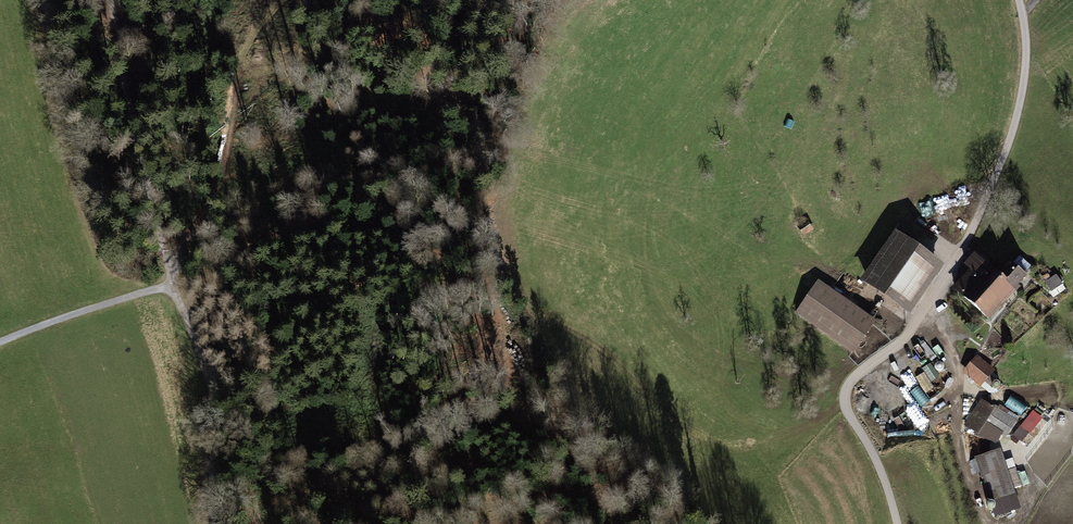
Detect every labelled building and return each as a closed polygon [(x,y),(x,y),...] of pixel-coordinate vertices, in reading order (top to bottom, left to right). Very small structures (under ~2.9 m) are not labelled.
[(894,228),(860,279),(909,313),(944,264),(916,244),(923,231),(904,218),(896,229),(894,228)] [(969,268),(951,287),(988,319),(1020,285),(1018,284),(1027,274),(1026,274),(1033,266),(1020,255),(1014,262),(1010,259),(999,271),(974,251),(963,263),(969,268)] [(1055,296),(1067,289),(1058,274),(1046,281),(1055,296)] [(876,320),(818,280),(797,312),(853,353),(876,320)] [(977,355),(961,373),(977,387),(993,369),(977,355)] [(915,376),(927,392),(934,386),(931,382),(940,375),(931,364),(915,376)] [(904,370),(902,379),(911,381),(914,372),(904,370)] [(1011,397),(1007,405),(1023,413),(1027,405),(1011,397)] [(993,406),(981,398),(963,425),(975,432),(974,435),(996,443),(1004,432),(1006,433),(1020,416),(1000,403),(998,406),(995,404),(993,406)] [(1037,410),(1014,431),(1024,442),(1047,420),(1037,410)] [(1000,448),(974,456),(994,516),(1020,508),(1014,488),(1021,486),(1016,467),(1008,470),(1000,448)]
